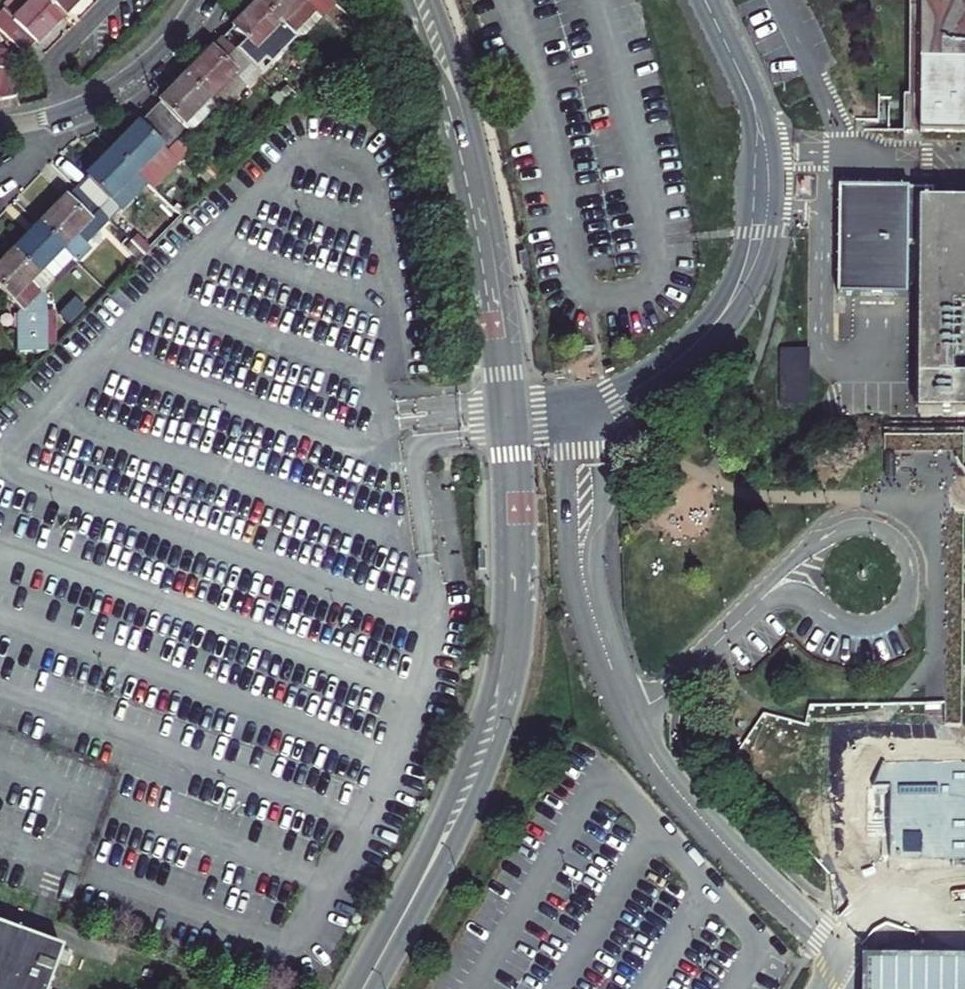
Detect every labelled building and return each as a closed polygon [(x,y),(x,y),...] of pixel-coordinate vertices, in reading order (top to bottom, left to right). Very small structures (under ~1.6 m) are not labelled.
[(23,56),(59,18),(40,0),(9,0),(2,7),(4,9),(0,14),(0,33),(23,56)] [(59,18),(77,0),(40,0),(59,18)] [(330,0),(257,0),(256,1),(279,24),(297,41),(333,3),(330,0)] [(920,132),(964,133),(964,0),(922,0),(920,132)] [(279,24),(256,1),(221,37),(245,61),(279,24)] [(360,29),(348,17),(344,21),(355,34),(360,29)] [(245,61),(221,37),(183,75),(218,109),(245,81),(249,84),(258,74),(245,61)] [(16,96),(21,65),(6,62),(7,53),(0,52),(0,99),(16,96)] [(218,109),(183,75),(147,113),(181,146),(218,109)] [(288,103),(276,91),(270,97),(282,109),(288,103)] [(112,149),(135,172),(160,146),(172,156),(181,146),(147,113),(112,149)] [(74,188),(107,220),(145,181),(135,172),(112,149),(74,188)] [(107,220),(74,188),(38,225),(72,257),(78,263),(90,249),(85,244),(107,220)] [(923,206),(933,206),(933,192),(882,192),(839,192),(839,306),(883,307),(905,307),(922,308),(923,206)] [(933,206),(923,206),(922,308),(905,307),(905,331),(922,331),(921,419),(963,420),(964,420),(964,207),(933,206)] [(72,257),(38,225),(12,252),(42,282),(42,288),(72,257)] [(129,241),(142,253),(154,241),(141,228),(129,241)] [(142,253),(129,241),(123,247),(135,260),(142,253)] [(12,252),(0,264),(0,291),(20,311),(42,288),(42,282),(12,252)] [(44,311),(45,319),(45,347),(45,351),(53,343),(53,311),(44,311)] [(45,347),(45,319),(32,321),(32,348),(45,347)] [(809,366),(809,347),(781,347),(781,404),(809,404),(809,366)] [(884,459),(884,481),(894,481),(894,459),(884,459)] [(61,947),(0,925),(0,988),(45,988),(61,947)] [(863,956),(863,988),(964,988),(964,958),(863,956)]
